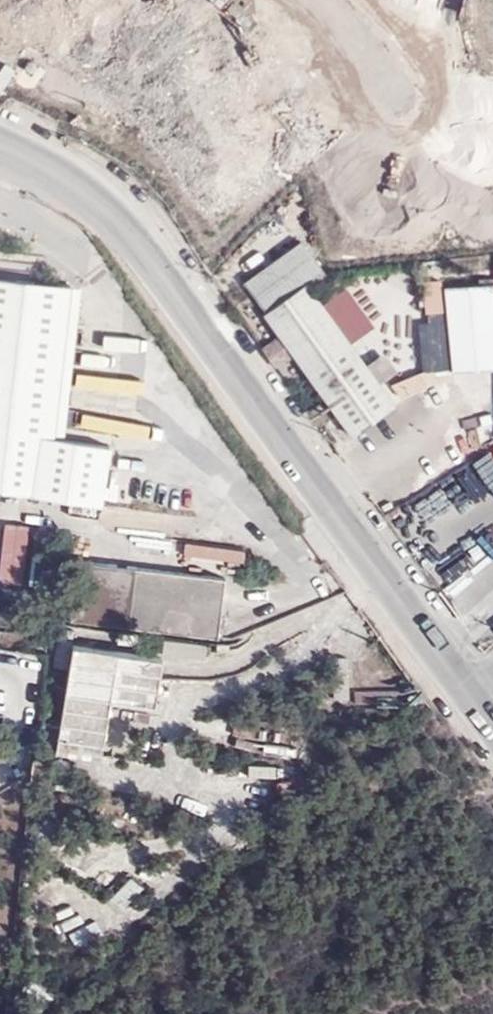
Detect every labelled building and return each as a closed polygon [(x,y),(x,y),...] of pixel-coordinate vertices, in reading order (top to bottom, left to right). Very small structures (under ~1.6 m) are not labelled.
[(16,70),(4,62),(0,68),(0,93),(16,70)] [(304,241),(243,284),(265,314),(325,272),(304,241)] [(103,510),(113,451),(65,441),(82,291),(0,281),(0,493),(103,510)] [(310,284),(266,316),(352,435),(396,404),(310,284)] [(448,289),(456,373),(492,369),(492,284),(448,289)] [(374,328),(343,289),(325,303),(356,342),(374,328)] [(8,533),(7,572),(25,573),(25,533),(8,533)] [(76,560),(70,620),(217,636),(224,576),(76,560)] [(160,656),(71,644),(70,650),(160,658),(160,656)] [(160,658),(70,650),(58,739),(103,745),(110,697),(154,703),(160,658)]
